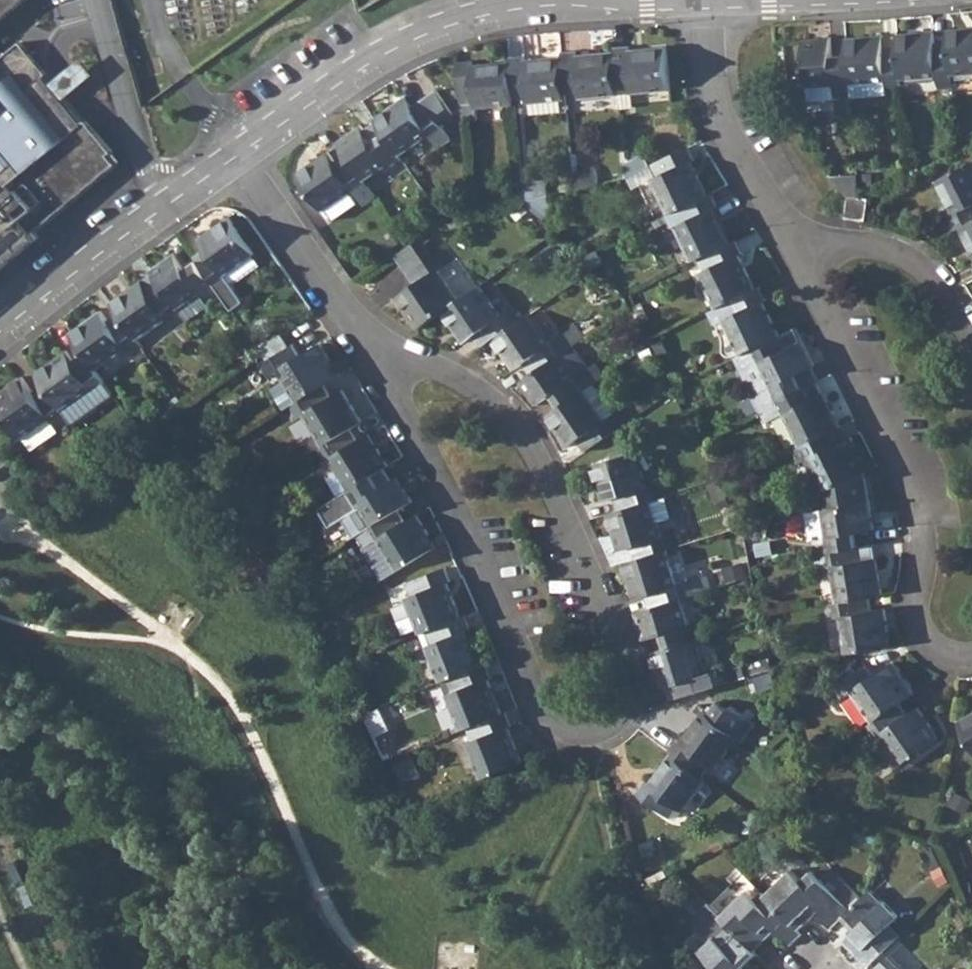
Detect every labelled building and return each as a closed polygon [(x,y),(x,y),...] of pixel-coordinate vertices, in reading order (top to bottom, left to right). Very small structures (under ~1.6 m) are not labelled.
[(21,0),(0,0),(0,18),(21,0)] [(947,29),(948,41),(950,74),(971,72),(971,27),(947,29)] [(933,30),(896,32),(896,45),(900,93),(952,88),(950,74),(948,41),(933,42),(933,30)] [(881,34),(844,36),(845,55),(848,82),(884,80),(885,94),(900,93),(896,45),(882,46),(881,34)] [(848,82),(845,55),(830,56),(829,37),(802,39),(807,100),(849,97),(848,82)] [(38,236),(34,231),(116,162),(108,153),(112,150),(86,119),(83,122),(63,99),(50,84),(43,75),(47,72),(21,41),(0,58),(0,144),(6,151),(0,156),(0,268),(38,236)] [(626,46),(611,47),(612,49),(616,89),(630,88),(630,93),(668,90),(663,45),(627,48),(626,46)] [(575,51),(559,51),(560,54),(563,93),(577,92),(577,98),(616,95),(616,89),(612,49),(575,52),(575,51)] [(523,56),(508,57),(507,59),(512,97),(525,97),(525,103),(564,100),(563,93),(560,54),(523,57),(523,56)] [(50,84),(63,99),(93,73),(81,58),(50,84)] [(470,61),(455,62),(459,103),(473,102),(474,108),(512,105),(512,97),(507,59),(470,62),(470,61)] [(403,98),(372,118),(382,133),(399,156),(429,136),(436,146),(448,138),(440,123),(452,115),(434,90),(410,107),(403,98)] [(359,125),(336,141),(344,154),(364,181),(387,165),(395,176),(406,168),(399,156),(382,133),(370,142),(359,125)] [(688,146),(650,164),(657,177),(651,180),(667,214),(674,211),(708,193),(692,160),(694,159),(688,146)] [(364,181),(344,154),(333,161),(325,152),(295,172),(321,211),(351,190),(360,201),(371,192),(364,181)] [(954,228),(956,227),(971,218),(971,162),(933,181),(950,214),(949,215),(954,228)] [(855,177),(833,179),(846,195),(857,197),(855,177)] [(708,193),(674,211),(680,223),(674,227),(691,261),(697,258),(732,240),(714,207),(717,205),(711,192),(708,193)] [(846,195),(844,219),(864,221),(867,198),(857,197),(846,195)] [(204,247),(192,256),(196,261),(220,295),(233,286),(231,284),(225,275),(254,255),(254,254),(228,216),(198,237),(204,247)] [(956,227),(971,259),(971,218),(956,227)] [(407,243),(393,254),(406,274),(432,255),(419,236),(407,243)] [(732,240),(697,258),(703,270),(697,274),(714,307),(720,305),(755,286),(738,253),(741,252),(734,239),(732,240)] [(432,255),(406,274),(414,286),(396,299),(417,328),(439,312),(459,299),(437,269),(449,261),(440,249),(432,255)] [(172,253),(149,268),(152,272),(178,309),(186,320),(220,295),(196,261),(184,269),(172,253)] [(254,255),(225,275),(231,284),(261,265),(254,255)] [(152,272),(109,301),(116,311),(136,339),(167,317),(175,327),(186,320),(178,309),(152,272)] [(459,299),(439,312),(461,342),(471,335),(479,346),(491,339),(518,320),(510,308),(499,315),(478,285),(459,299)] [(755,286),(720,305),(726,316),(720,319),(736,354),(739,352),(778,333),(762,300),(763,299),(757,285),(755,286)] [(518,320),(491,339),(512,368),(521,362),(530,374),(558,355),(578,340),(564,321),(557,326),(542,303),(518,320)] [(99,310),(68,332),(82,352),(94,368),(125,347),(133,358),(144,350),(136,339),(116,311),(106,319),(99,310)] [(739,352),(764,406),(801,387),(806,385),(816,380),(810,365),(812,364),(792,326),(778,333),(739,352)] [(276,370),(296,402),(323,385),(340,375),(320,343),(300,355),(293,343),(257,365),(265,378),(276,370)] [(65,350),(34,371),(45,386),(61,409),(92,387),(99,398),(110,390),(94,368),(82,352),(72,359),(65,350)] [(530,374),(518,383),(534,404),(550,393),(558,405),(582,388),(593,381),(585,370),(573,377),(558,355),(530,374)] [(45,386),(33,394),(20,377),(0,391),(0,411),(20,439),(49,418),(57,428),(69,420),(61,409),(45,386)] [(801,387),(764,406),(770,419),(782,413),(798,445),(822,433),(839,425),(822,392),(821,393),(815,381),(806,385),(801,387)] [(296,402),(284,409),(291,421),(302,415),(322,445),(350,428),(361,421),(341,390),(331,396),(323,385),(296,402)] [(558,405),(544,415),(566,445),(576,439),(584,451),(623,424),(614,410),(603,417),(582,388),(558,405)] [(322,445),(310,452),(336,497),(383,469),(388,465),(367,434),(357,439),(350,428),(322,445)] [(798,445),(785,452),(791,465),(803,459),(820,492),(855,474),(866,469),(849,436),(829,445),(822,433),(798,445)] [(612,496),(616,509),(649,499),(661,495),(657,481),(644,485),(633,450),(590,464),(600,500),(612,496)] [(336,497),(318,508),(329,526),(341,518),(353,536),(357,533),(369,525),(398,509),(411,499),(396,476),(389,480),(383,469),(336,497)] [(805,512),(813,553),(855,546),(853,532),(873,529),(868,499),(855,474),(820,492),(829,509),(805,512)] [(616,509),(605,513),(616,549),(628,545),(632,558),(665,549),(677,545),(673,530),(660,534),(649,499),(616,509)] [(436,545),(416,515),(405,520),(398,509),(369,525),(357,533),(383,576),(436,545)] [(855,546),(813,553),(816,566),(828,565),(835,601),(867,595),(880,593),(873,555),(862,557),(860,545),(855,546)] [(632,558),(620,563),(632,598),(644,594),(647,607),(680,597),(709,588),(705,575),(676,583),(665,549),(632,558)] [(404,596),(418,633),(426,630),(461,616),(447,581),(450,580),(444,567),(406,582),(410,594),(404,596)] [(835,601),(820,603),(823,618),(836,617),(842,652),(888,643),(882,606),(869,608),(867,595),(835,601)] [(647,607),(633,612),(642,638),(661,632),(666,647),(693,638),(706,635),(701,619),(688,624),(680,597),(647,607)] [(461,616),(426,630),(431,643),(425,645),(438,682),(445,679),(481,664),(468,630),(470,628),(464,615),(461,616)] [(666,647),(649,652),(661,687),(671,684),(676,697),(721,683),(717,669),(704,673),(693,638),(666,647)] [(849,692),(871,723),(898,703),(913,693),(891,662),(873,675),(864,663),(830,688),(839,700),(849,692)] [(481,664),(445,679),(450,692),(444,694),(459,730),(466,728),(502,713),(488,677),(490,676),(484,663),(481,664)] [(871,723),(859,731),(868,743),(879,735),(900,764),(937,737),(916,708),(906,715),(898,703),(871,723)] [(675,740),(668,750),(669,751),(701,775),(709,765),(715,769),(738,738),(700,710),(677,741),(675,740)] [(954,720),(971,751),(971,710),(954,720)] [(502,713),(466,728),(471,740),(465,743),(480,779),(522,762),(508,727),(511,726),(505,712),(502,713)] [(701,775),(669,751),(646,783),(644,782),(636,793),(670,817),(678,807),(684,810),(707,779),(701,775)] [(791,871),(765,896),(798,929),(818,910),(821,913),(818,917),(830,928),(842,916),(849,909),(811,870),(800,880),(791,871)] [(849,909),(842,916),(854,929),(842,941),(866,966),(883,950),(899,934),(889,923),(895,917),(869,889),(860,898),(849,909)] [(747,892),(720,916),(729,926),(753,951),(774,931),(789,945),(801,933),(798,929),(765,896),(761,891),(754,898),(747,892)] [(729,926),(702,952),(709,958),(697,968),(746,968),(743,965),(756,953),(753,951),(729,926)] [(866,966),(869,968),(874,968),(888,955),(883,950),(866,966)] [(874,968),(901,968),(888,955),(874,968)]
